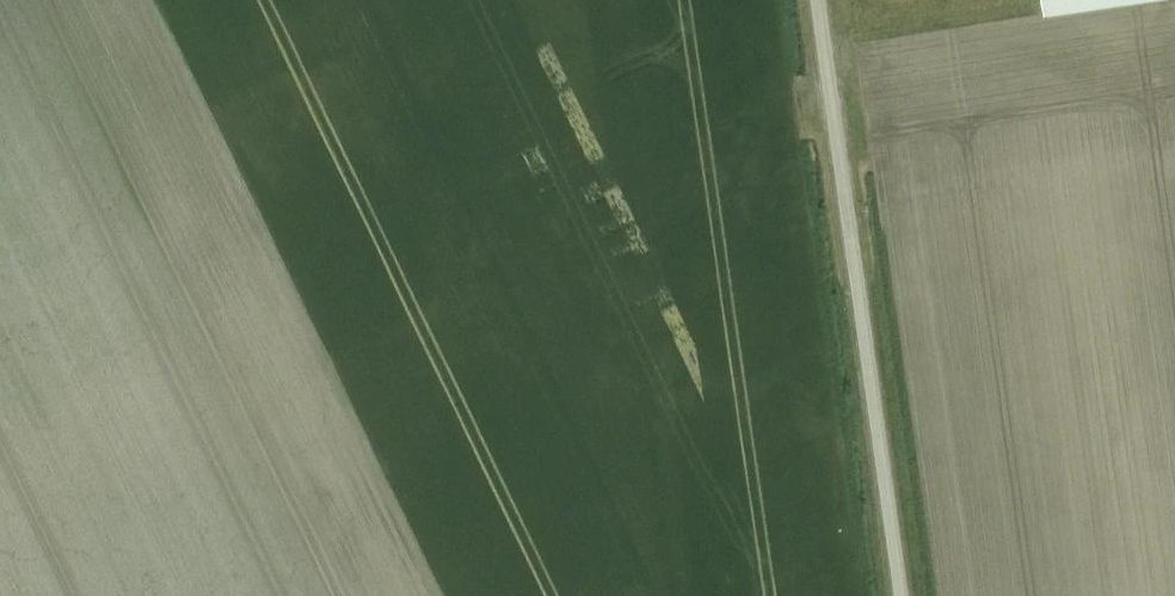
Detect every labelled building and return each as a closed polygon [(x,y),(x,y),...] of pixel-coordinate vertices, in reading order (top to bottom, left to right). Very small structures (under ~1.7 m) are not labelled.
[(1045,10),(1118,0),(1044,0),(1045,10)]
